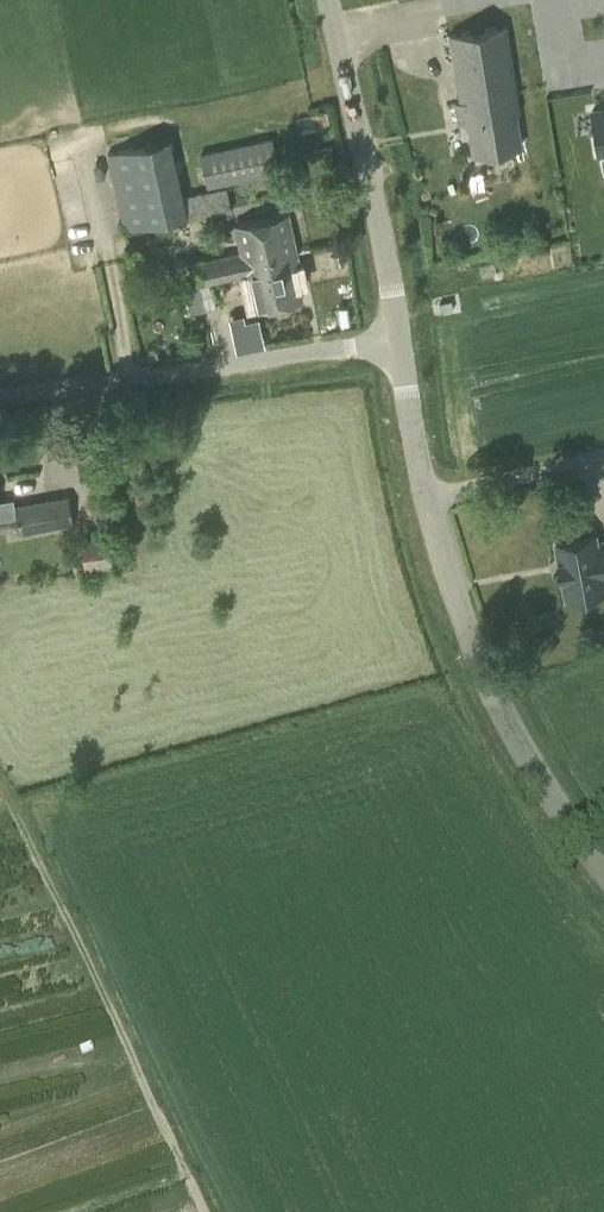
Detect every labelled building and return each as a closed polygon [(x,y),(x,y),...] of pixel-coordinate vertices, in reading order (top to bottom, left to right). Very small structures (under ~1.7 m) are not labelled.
[(506,25),(450,34),(460,101),(458,101),(455,101),(459,123),(468,122),(472,153),(521,145),(516,113),(520,112),(506,25)] [(594,110),(601,152),(603,151),(603,108),(594,110)] [(279,173),(271,138),(200,154),(207,188),(279,173)] [(123,228),(184,215),(185,220),(232,210),(227,186),(182,195),(171,139),(107,153),(123,228)] [(299,264),(289,214),(234,226),(240,253),(194,263),(199,284),(249,274),(256,307),(301,297),(295,265),(299,264)] [(211,282),(198,285),(203,310),(216,307),(211,282)] [(149,294),(136,297),(138,309),(152,306),(149,294)] [(20,532),(74,522),(69,494),(14,504),(20,532)] [(558,560),(556,561),(558,575),(561,575),(565,597),(603,590),(601,576),(603,575),(603,540),(595,542),(593,535),(555,542),(558,560)] [(108,541),(82,545),(86,569),(86,573),(112,570),(111,565),(108,541)]
